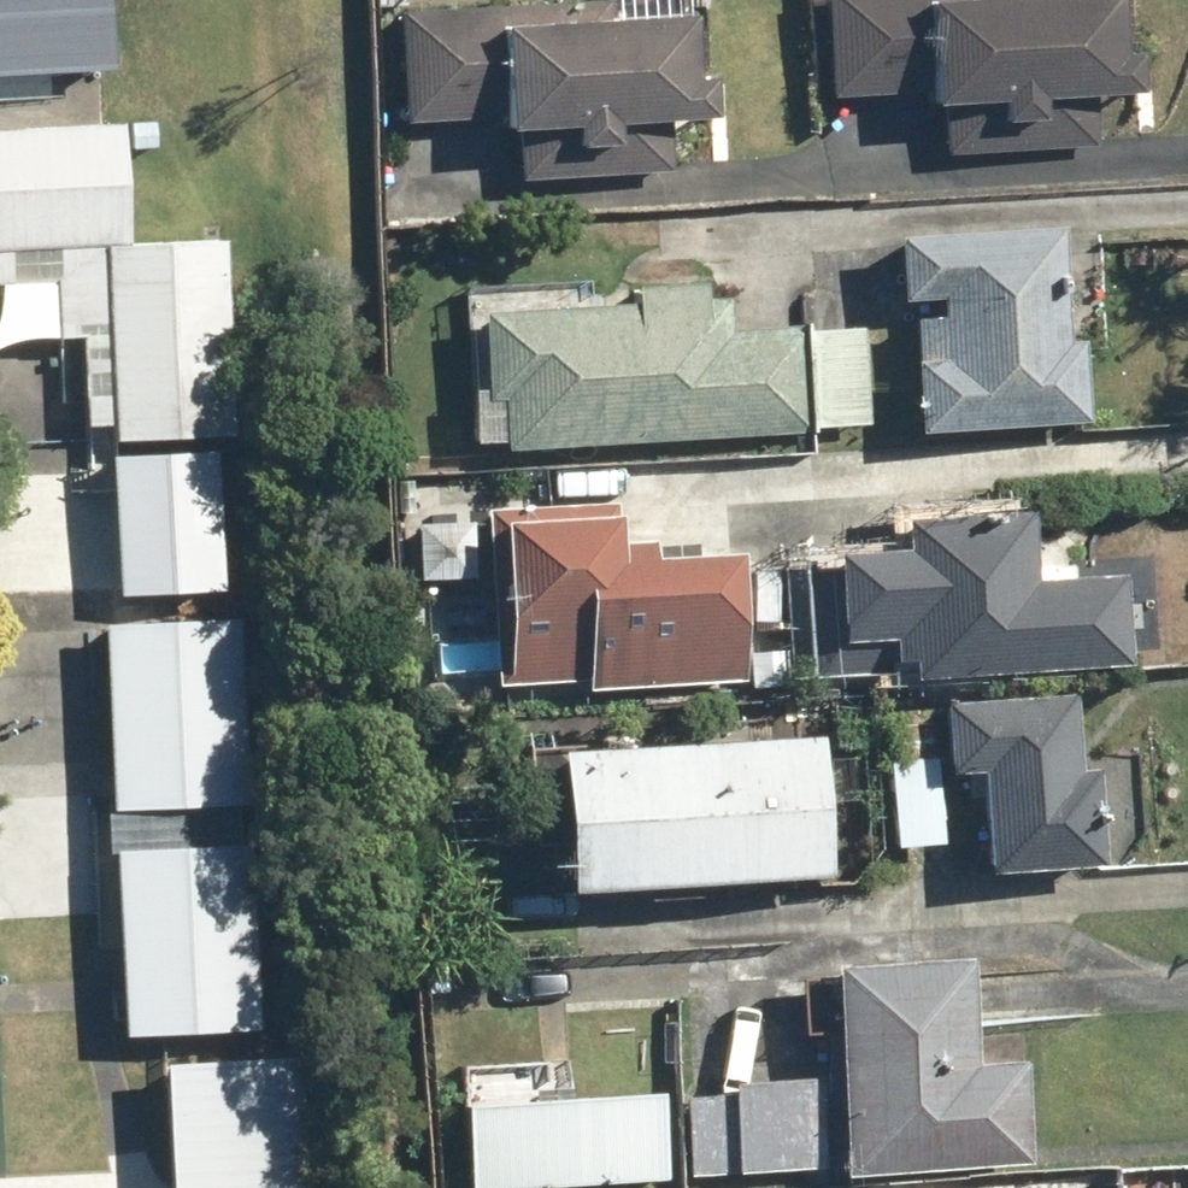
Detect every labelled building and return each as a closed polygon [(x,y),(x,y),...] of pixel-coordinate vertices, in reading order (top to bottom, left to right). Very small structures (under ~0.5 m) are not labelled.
[(118,72),(116,0),(0,0),(0,75),(118,72)] [(383,19),(390,130),(478,124),(479,140),(504,139),(507,187),(662,177),(659,130),(691,128),(688,88),(669,89),(665,26),(596,30),(595,6),(444,16),(443,0),(408,0),(409,18),(383,19)] [(816,103),(905,98),(906,115),(930,114),(933,160),(1088,151),(1085,104),(1117,102),(1115,61),(1096,63),(1092,0),(1021,4),(1021,0),(810,0),(816,103)] [(0,135),(0,239),(131,238),(131,134),(0,135)] [(895,368),(900,440),(1075,430),(1070,348),(1053,349),(1046,235),(877,246),(880,308),(921,305),(922,325),(899,326),(902,368),(895,368)] [(233,246),(108,249),(113,438),(238,435),(233,246)] [(489,450),(489,457),(799,439),(798,433),(859,429),(853,334),(793,338),(792,334),(720,338),(718,305),(696,306),(695,290),(565,298),(564,286),(462,292),(468,399),(456,399),(459,452),(489,450)] [(227,458),(115,461),(118,595),(230,593),(227,458)] [(474,516),(484,693),(571,688),(571,696),(727,687),(720,563),(628,568),(627,547),(599,549),(597,527),(608,527),(606,509),(474,516)] [(1119,673),(1113,580),(1060,583),(1059,571),(1022,574),(1018,519),(881,528),(883,559),(790,565),(798,685),(886,679),(887,689),(1119,673)] [(246,619),(108,620),(109,815),(247,815),(246,619)] [(1061,703),(924,708),(927,780),(963,779),(966,879),(1087,874),(1083,777),(1064,778),(1061,703)] [(930,850),(921,738),(873,742),(881,854),(930,850)] [(802,745),(577,758),(577,752),(510,756),(516,854),(539,853),(541,901),(811,886),(802,745)] [(248,1033),(247,843),(111,844),(112,1034),(248,1033)] [(809,977),(825,1184),(1019,1170),(1011,1068),(958,1072),(950,966),(809,977)] [(305,1065),(172,1072),(178,1187),(311,1187),(305,1065)] [(719,1092),(725,1180),(815,1173),(809,1085),(719,1092)]
